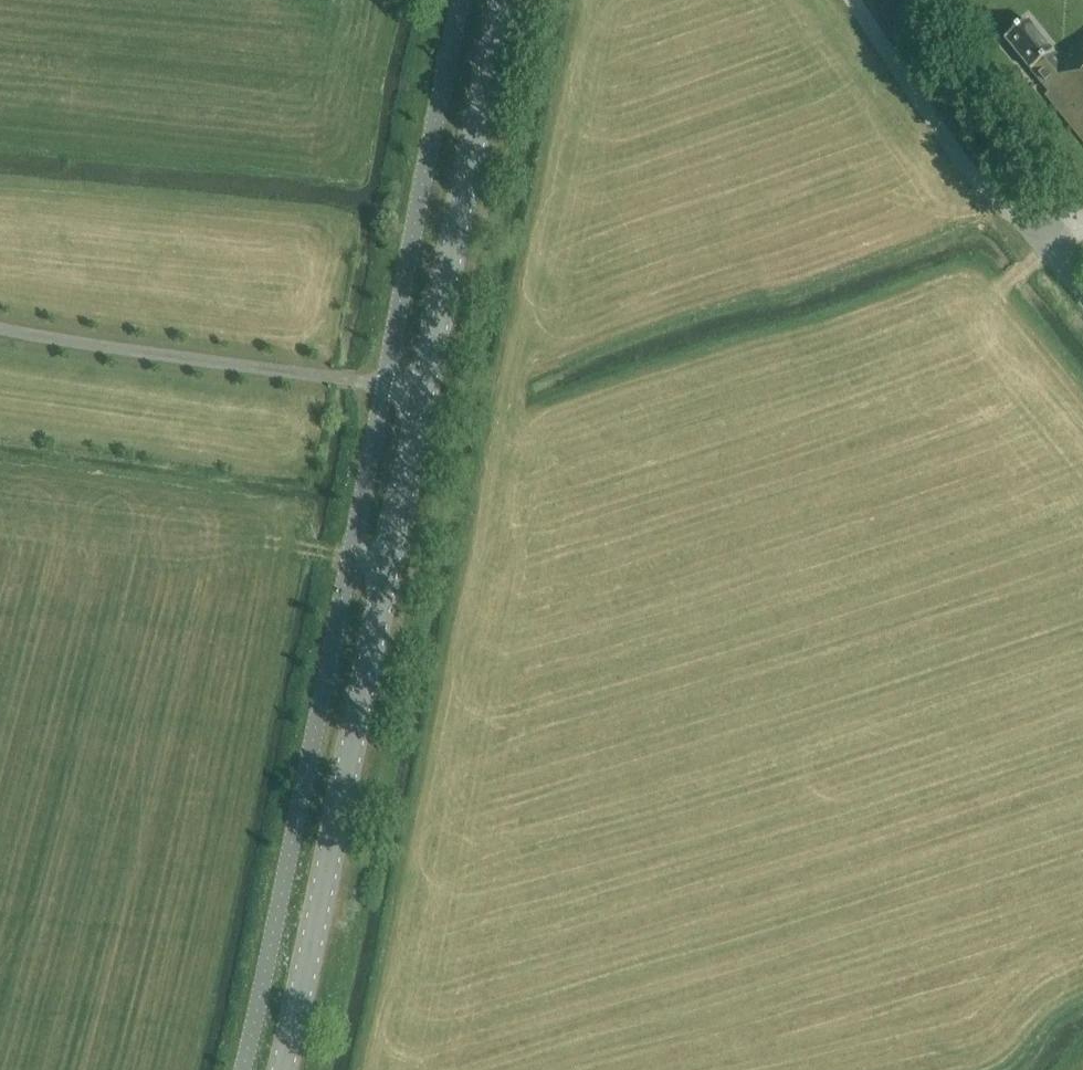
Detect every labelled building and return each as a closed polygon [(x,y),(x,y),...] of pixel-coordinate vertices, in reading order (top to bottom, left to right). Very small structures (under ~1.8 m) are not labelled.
[(1048,93),(1045,96),(1082,141),(1082,43),(1061,62),(1028,22),(1005,40),(1048,93)]
